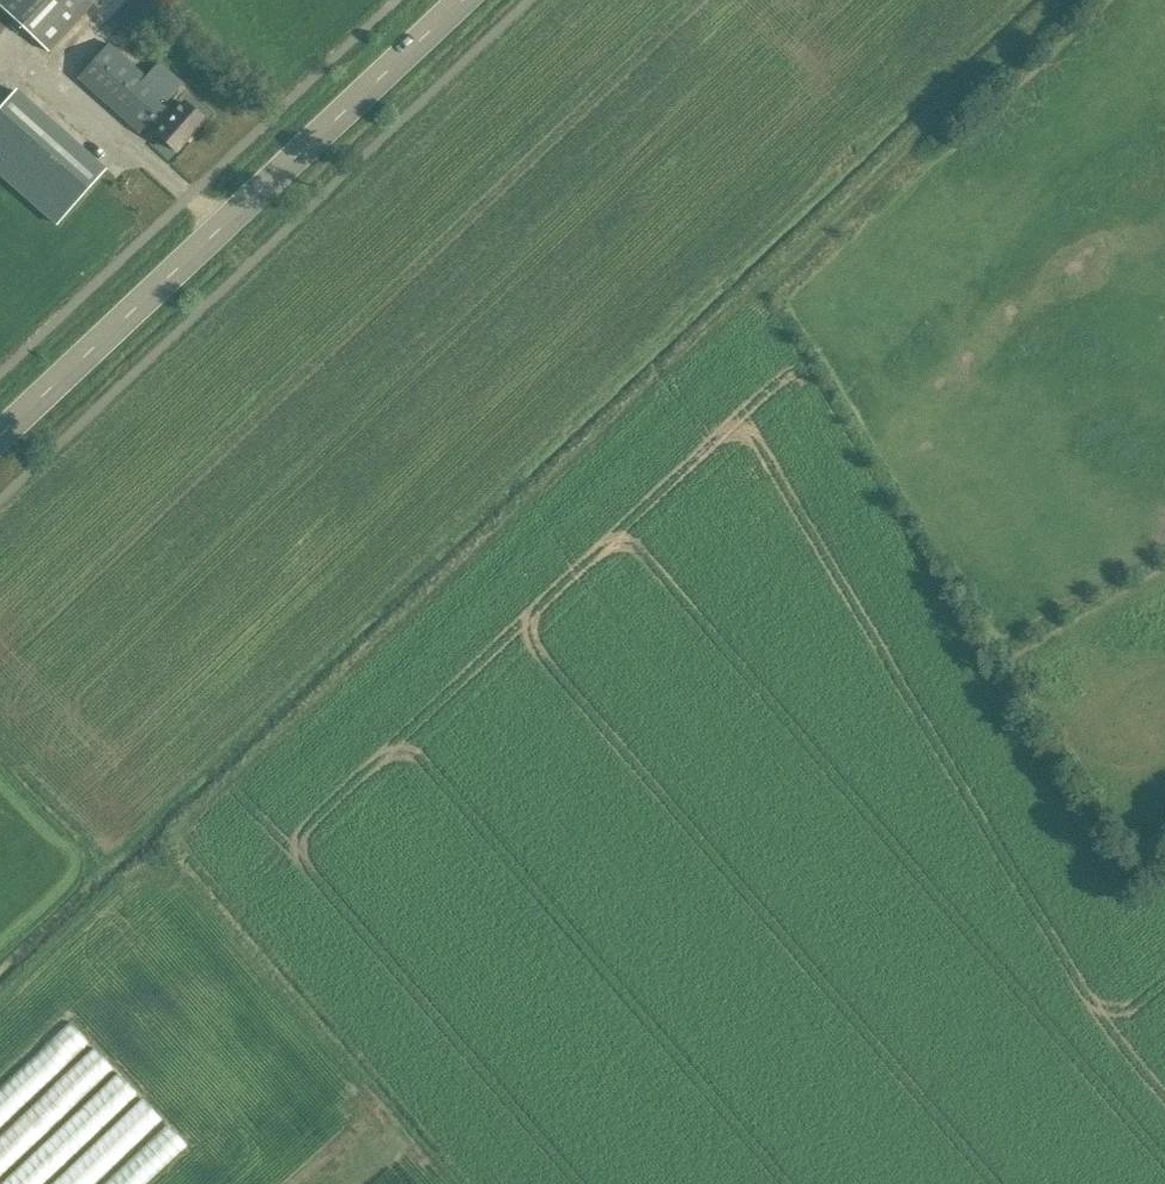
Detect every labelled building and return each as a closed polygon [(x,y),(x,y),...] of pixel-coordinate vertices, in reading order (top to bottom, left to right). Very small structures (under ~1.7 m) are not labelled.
[(49,51),(96,0),(0,0),(0,6),(49,51)] [(130,38),(165,0),(132,0),(112,22),(130,38)] [(151,74),(162,83),(159,87),(110,43),(79,78),(140,132),(151,120),(165,103),(183,84),(160,64),(151,74)] [(0,109),(0,173),(58,224),(106,171),(16,91),(0,109)] [(159,130),(160,131),(158,134),(177,151),(205,120),(185,103),(181,108),(180,107),(177,110),(178,111),(176,113),(165,103),(151,120),(161,128),(159,130)] [(142,1091),(119,1067),(94,1041),(72,1018),(0,1085),(0,1183),(41,1183),(142,1091)] [(167,1117),(146,1095),(48,1183),(93,1183),(167,1117)]
